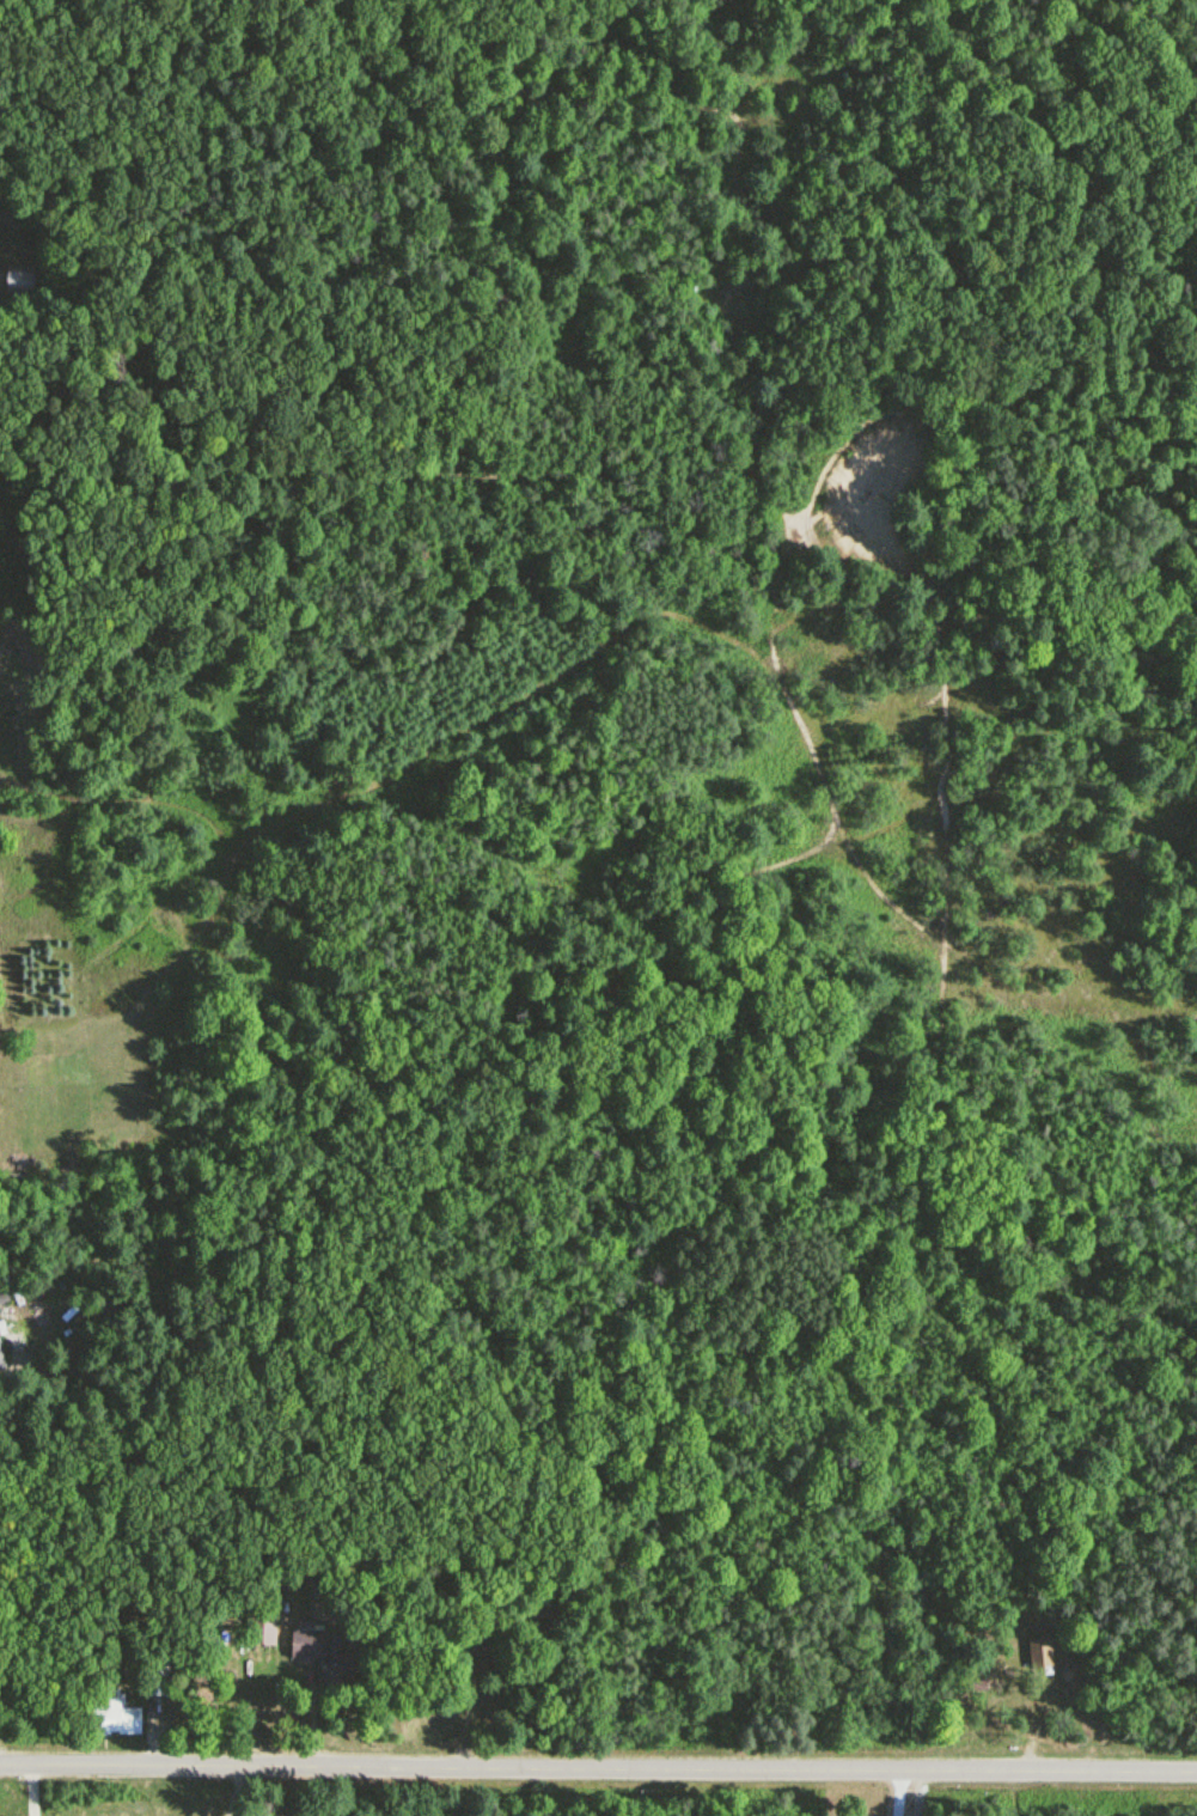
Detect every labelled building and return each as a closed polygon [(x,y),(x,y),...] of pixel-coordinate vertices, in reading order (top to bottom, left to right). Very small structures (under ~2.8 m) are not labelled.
[(34,295),(34,273),(7,273),(7,295),(34,295)] [(276,1645),(276,1611),(248,1611),(248,1645),(276,1645)] [(355,1654),(339,1654),(339,1642),(327,1642),(327,1631),(314,1630),(314,1622),(295,1621),(294,1657),(320,1658),(320,1682),(355,1682),(355,1654)] [(1030,1639),(1030,1671),(1052,1671),(1052,1639),(1030,1639)] [(168,1662),(145,1662),(145,1696),(168,1696),(168,1662)] [(142,1734),(141,1708),(125,1709),(125,1696),(91,1696),(92,1735),(142,1734)]
